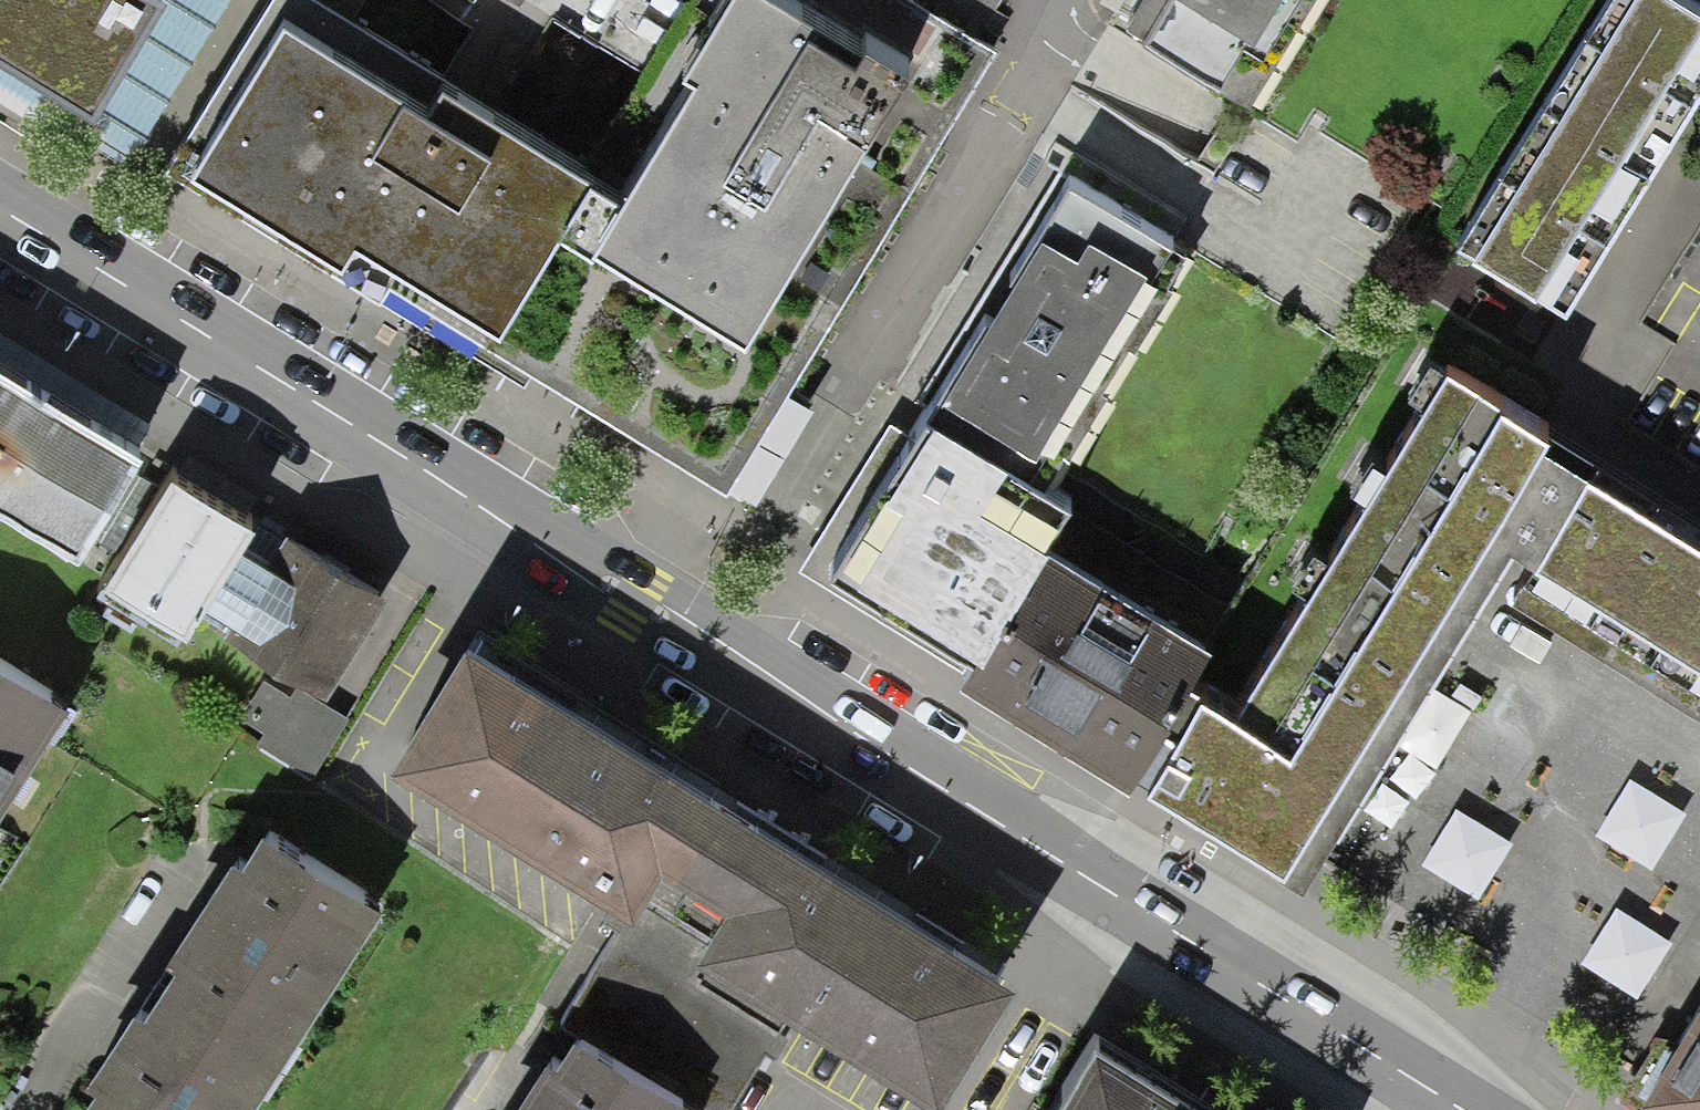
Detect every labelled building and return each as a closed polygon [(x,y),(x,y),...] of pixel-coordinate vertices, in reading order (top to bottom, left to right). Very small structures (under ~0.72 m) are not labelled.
[(100,107),(157,0),(0,0),(0,44),(100,107)] [(616,134),(594,122),(589,118),(585,124),(441,34),(433,46),(358,0),(255,0),(163,147),(472,339),(488,350),(616,134)] [(985,28),(1002,0),(683,0),(682,3),(692,8),(616,134),(488,350),(523,372),(537,353),(728,470),(992,33),(985,28)] [(1255,91),(1310,0),(1140,0),(1131,16),(1255,91)] [(1699,62),(1699,0),(1602,0),(1454,240),(1553,301),(1699,62)] [(894,431),(1009,501),(1176,227),(1061,158),(894,431)] [(138,434),(0,350),(0,484),(78,531),(138,434)] [(1457,544),(1525,433),(1419,368),(1249,646),(1158,795),(1264,859),(1457,544)] [(1009,501),(894,431),(803,579),(970,680),(1061,532),(1009,501)] [(1457,544),(1699,692),(1699,539),(1525,433),(1457,544)] [(206,583),(234,535),(258,495),(169,443),(102,558),(190,610),(206,583)] [(1249,646),(1061,532),(970,680),(1158,795),(1249,646)] [(275,559),(246,607),(232,631),(337,693),(394,595),(289,533),(275,559)] [(275,559),(234,535),(206,583),(246,607),(275,559)] [(650,893),(805,996),(936,1076),(1012,953),(482,630),(410,746),(650,893)] [(62,691),(0,654),(0,793),(62,691)] [(302,758),(335,695),(271,662),(249,702),(270,713),(258,735),(302,758)] [(160,955),(281,1028),(366,888),(245,815),(160,955)] [(805,996),(650,893),(517,1109),(666,1109),(680,1087),(719,1109),(735,1109),(805,996)] [(100,1109),(231,1109),(281,1028),(160,955),(75,1095),(100,1109)] [(1656,1086),(1694,1109),(1699,1109),(1699,1014),(1656,1086)] [(1217,1104),(1088,1026),(1036,1109),(1227,1109),(1217,1104)]
